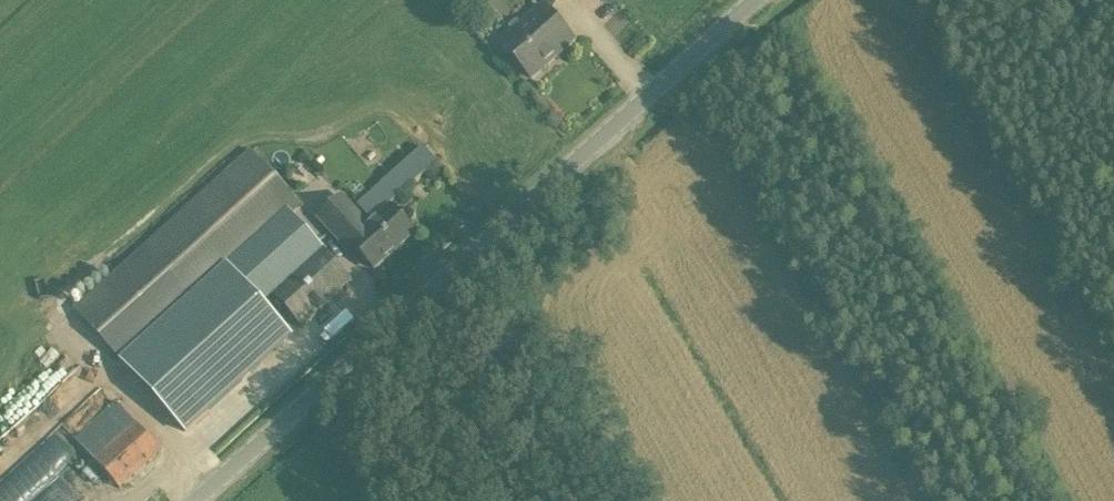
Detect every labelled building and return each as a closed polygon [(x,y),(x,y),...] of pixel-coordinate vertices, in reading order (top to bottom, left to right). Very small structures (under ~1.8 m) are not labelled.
[(530,79),(573,41),(541,6),(513,32),(499,44),(530,79)] [(372,219),(435,163),(422,148),(359,205),(372,219)] [(302,206),(252,151),(75,310),(185,432),(291,336),(261,303),(271,294),(301,328),(352,282),(292,215),(302,206)] [(371,229),(342,197),(319,218),(355,258),(360,254),(375,270),(414,234),(392,209),(371,229)] [(120,489),(161,451),(116,402),(75,439),(120,489)] [(41,485),(72,459),(53,437),(0,482),(0,500),(55,500),(41,485)]
